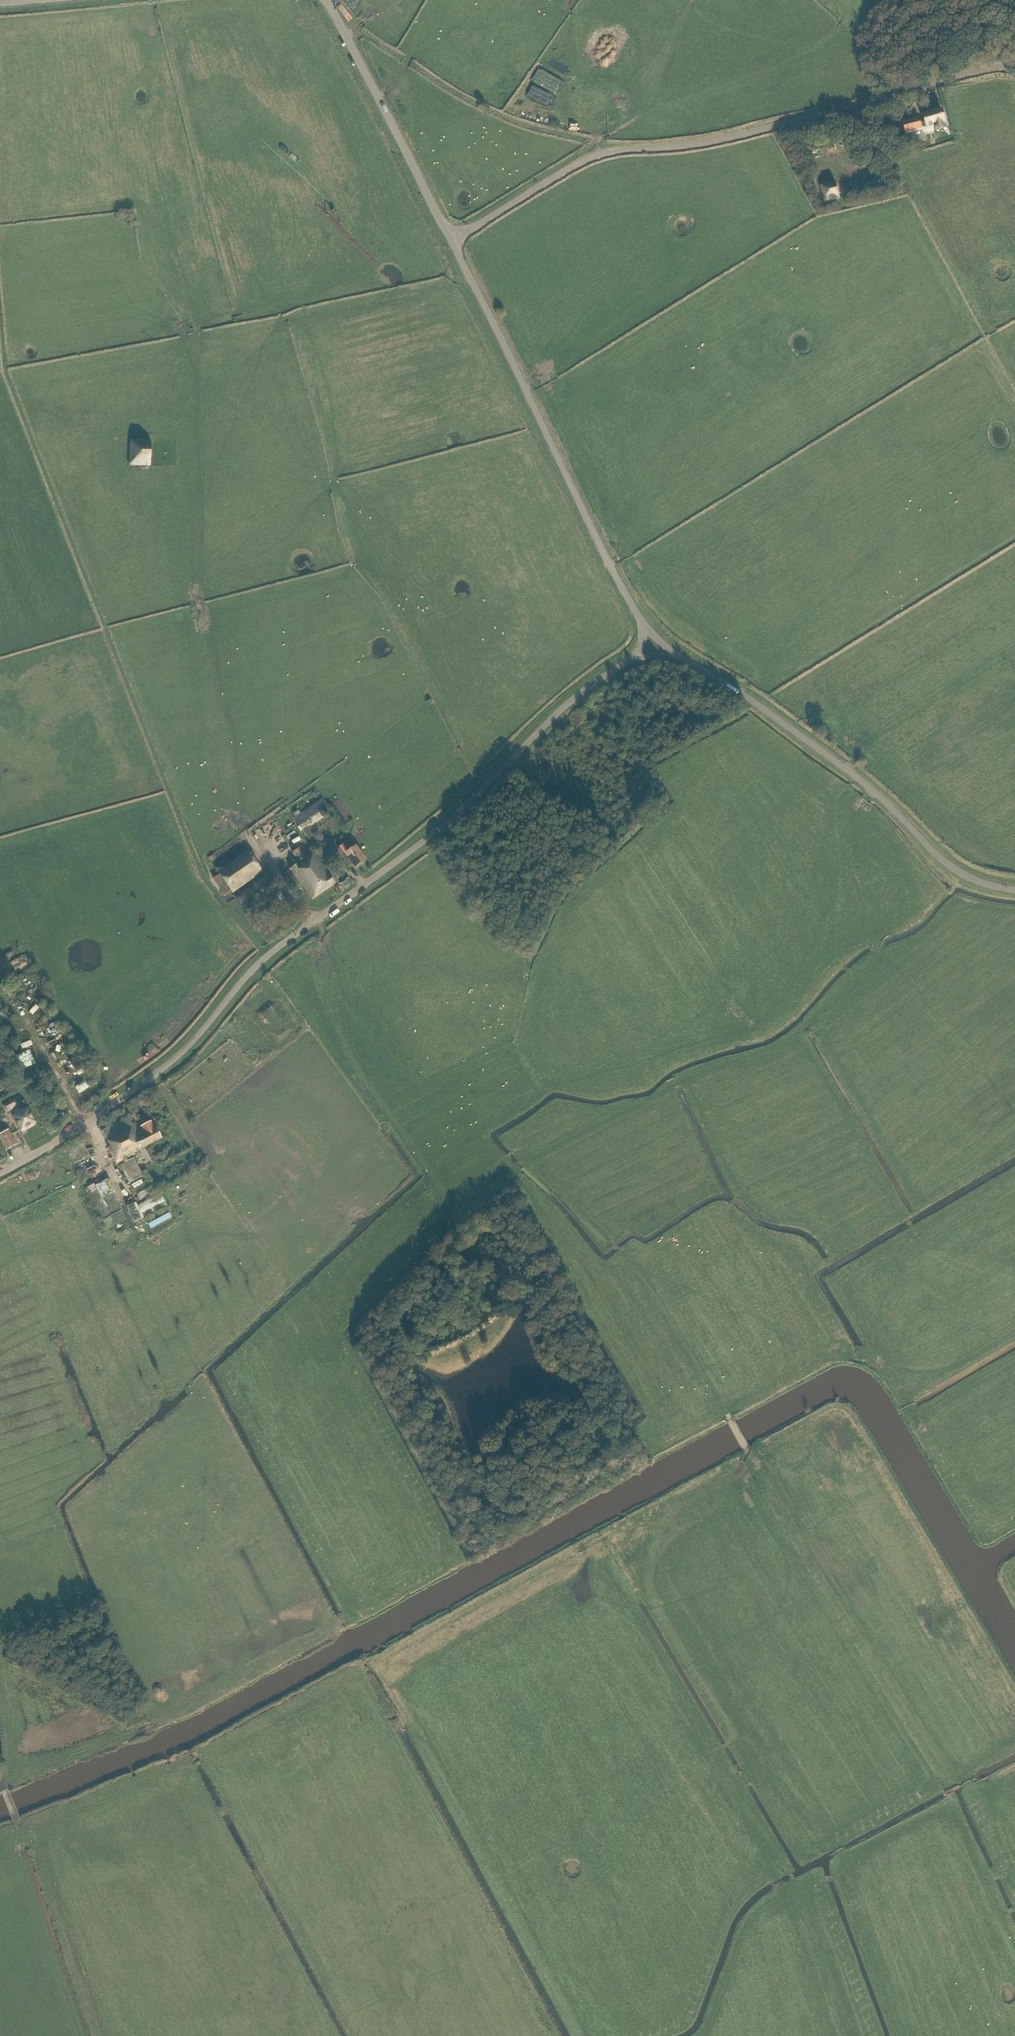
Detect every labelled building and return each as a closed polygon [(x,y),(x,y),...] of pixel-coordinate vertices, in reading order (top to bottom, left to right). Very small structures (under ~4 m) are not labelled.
[(919,119),(903,123),(907,135),(922,130),(923,132),(925,134),(926,134),(928,135),(930,134),(937,132),(937,133),(947,130),(945,123),(946,123),(942,111),(924,116),(927,124),(921,125),(919,119)] [(834,183),(820,186),(825,203),(839,200),(834,183)] [(130,440),(129,465),(150,466),(151,441),(130,440)] [(295,817),(293,819),(299,827),(298,828),(301,832),(302,831),(309,840),(317,835),(311,826),(323,818),(319,812),(328,806),(322,798),(300,814),(298,811),(293,815),(295,817)] [(237,839),(224,848),(229,856),(242,847),(237,839)] [(344,846),(340,849),(356,870),(366,862),(355,847),(349,852),(344,846)] [(300,863),(291,870),(313,900),(335,884),(313,854),(306,859),(299,849),(293,853),(300,863)] [(231,891),(233,893),(263,872),(248,850),(218,872),(219,874),(231,891)] [(219,874),(213,879),(222,892),(221,893),(224,897),(231,891),(219,874)] [(13,1099),(3,1105),(7,1112),(11,1110),(15,1118),(14,1118),(21,1131),(30,1126),(32,1126),(34,1124),(35,1122),(33,1119),(31,1118),(27,1111),(28,1110),(23,1102),(17,1105),(13,1099)] [(127,1118),(102,1131),(107,1140),(106,1140),(109,1146),(107,1148),(116,1165),(123,1161),(124,1163),(119,1165),(129,1184),(143,1176),(147,1183),(152,1180),(147,1170),(141,1172),(134,1158),(130,1160),(129,1157),(135,1154),(139,1161),(144,1158),(140,1150),(144,1148),(162,1139),(156,1128),(155,1128),(151,1121),(140,1127),(141,1129),(135,1132),(127,1118)] [(7,1149),(17,1144),(8,1130),(0,1135),(0,1137),(7,1149)] [(151,1195),(150,1193),(155,1190),(150,1182),(145,1185),(144,1183),(134,1189),(140,1201),(151,1195)] [(437,1270),(431,1275),(434,1279),(440,1273),(437,1270)] [(444,1272),(437,1277),(441,1283),(448,1277),(444,1272)] [(449,1281),(442,1286),(447,1293),(454,1288),(449,1281)]
